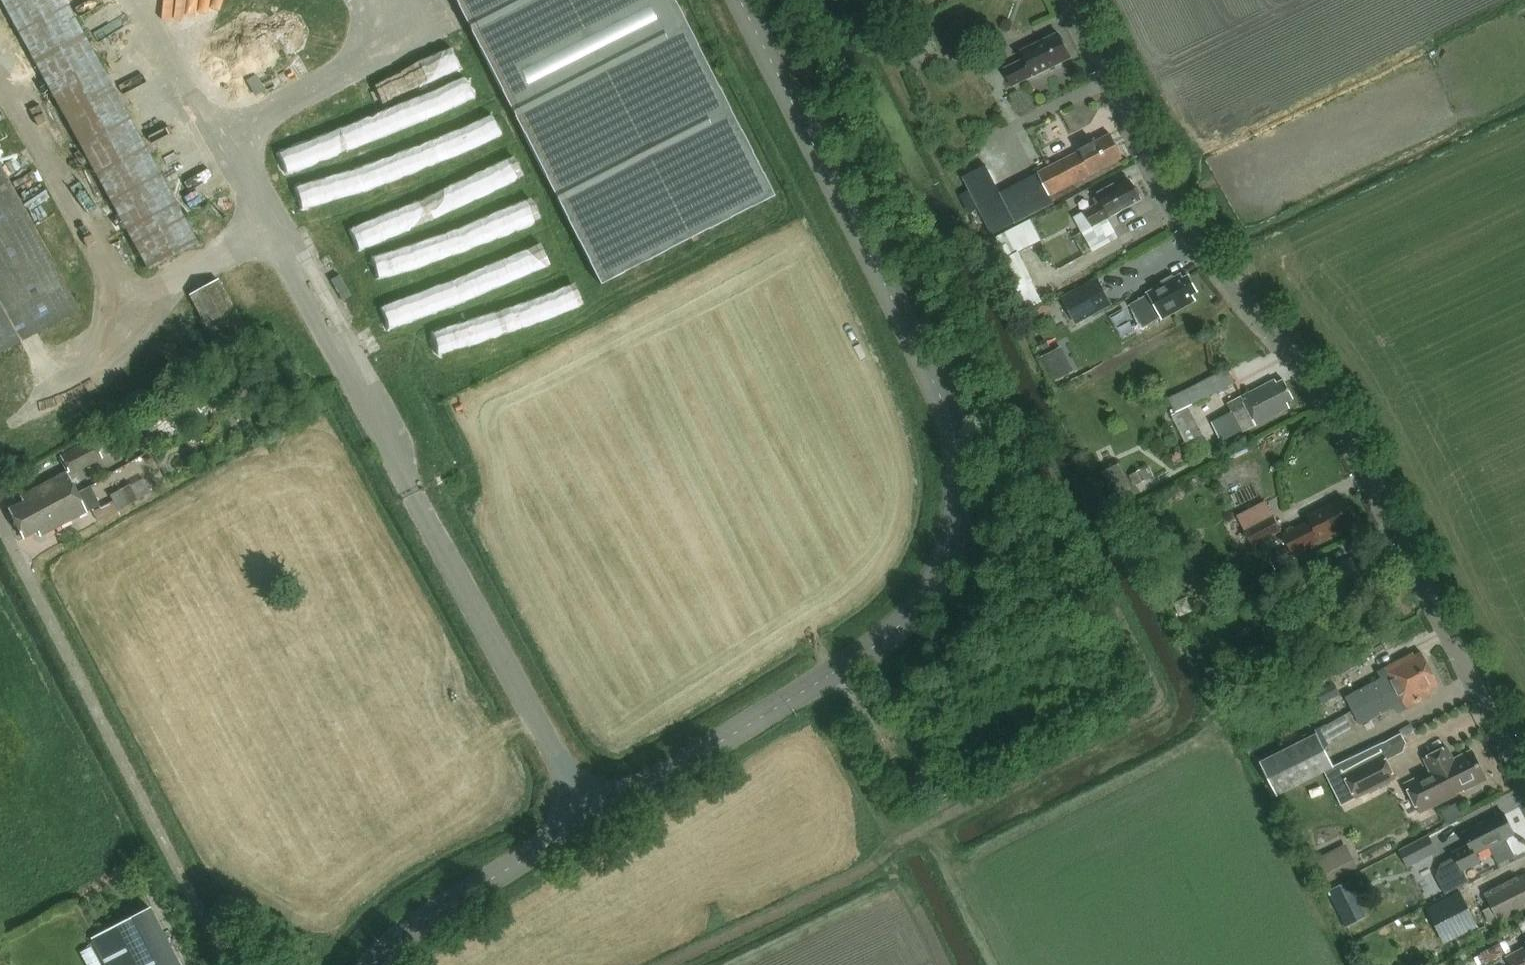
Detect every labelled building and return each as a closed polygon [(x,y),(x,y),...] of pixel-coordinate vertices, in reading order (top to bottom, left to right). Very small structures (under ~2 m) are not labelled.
[(149,270),(198,244),(66,0),(2,0),(149,270)] [(601,284),(774,196),(674,0),(456,0),(601,284)] [(1034,76),(1071,58),(1059,33),(1022,51),(1026,59),(1004,69),(1012,87),(1034,76)] [(1051,196),(1123,158),(1111,134),(1099,141),(1097,138),(1079,148),(1081,151),(1001,193),(986,165),(964,177),(971,190),(962,195),(971,212),(980,208),(993,234),(1054,203),(1051,196)] [(70,313),(78,309),(0,165),(0,351),(70,313)] [(1109,218),(1141,200),(1131,181),(1117,188),(1115,184),(1098,193),(1103,202),(1076,217),(1095,251),(1120,238),(1109,218)] [(1042,239),(1032,219),(993,240),(1003,260),(1042,239)] [(1193,295),(1198,292),(1189,276),(1184,279),(1181,275),(1175,278),(1173,275),(1158,284),(1160,287),(1148,294),(1163,319),(1196,301),(1193,295)] [(1098,278),(1063,298),(1076,323),(1111,304),(1098,278)] [(223,356),(251,341),(218,279),(190,294),(223,356)] [(1169,398),(1176,412),(1236,383),(1228,368),(1169,398)] [(1287,402),(1294,399),(1285,380),(1278,384),(1276,380),(1242,397),(1246,405),(1233,412),(1243,433),(1290,408),(1287,402)] [(92,439),(64,454),(74,473),(102,458),(101,455),(115,448),(108,435),(94,442),(92,439)] [(1133,473),(1139,484),(1159,473),(1153,462),(1133,473)] [(1103,472),(1115,498),(1132,491),(1119,464),(1103,472)] [(38,513),(78,493),(67,472),(21,496),(23,501),(9,509),(17,526),(39,515),(38,513)] [(38,531),(40,535),(86,510),(87,512),(101,505),(91,486),(78,493),(38,513),(39,515),(17,526),(23,539),(38,531)] [(109,497),(111,501),(116,511),(137,500),(130,486),(109,497)] [(1292,554),(1308,546),(1320,540),(1320,541),(1356,522),(1344,498),(1308,517),(1311,522),(1298,528),(1283,535),(1289,548),(1270,557),(1276,570),(1295,560),(1292,554)] [(98,521),(116,511),(111,501),(93,511),(98,521)] [(1273,516),(1246,532),(1254,546),(1281,531),(1273,516)] [(1378,700),(1432,672),(1422,653),(1415,656),(1413,654),(1377,673),(1380,678),(1344,697),(1349,706),(1375,693),(1378,700)] [(1359,726),(1404,703),(1407,708),(1431,696),(1429,691),(1440,686),(1432,672),(1378,700),(1375,693),(1349,706),(1359,726)] [(1321,703),(1340,693),(1335,683),(1316,692),(1321,703)] [(1275,796),(1331,768),(1315,734),(1258,762),(1275,796)] [(1421,813),(1487,780),(1472,751),(1454,760),(1448,748),(1425,760),(1431,771),(1406,784),(1421,813)] [(1356,800),(1397,779),(1384,754),(1343,774),(1356,800)] [(1464,816),(1458,803),(1450,807),(1457,820),(1464,816)] [(1470,844),(1451,853),(1454,858),(1442,864),(1437,877),(1445,894),(1469,882),(1464,871),(1480,864),(1475,854),(1514,834),(1504,814),(1465,834),(1470,844)] [(1398,850),(1406,866),(1435,851),(1426,835),(1398,850)] [(1325,884),(1358,867),(1347,844),(1313,861),(1325,884)] [(1524,903),(1524,876),(1519,879),(1518,877),(1485,893),(1492,907),(1481,912),(1488,926),(1524,907),(1524,905),(1524,903)] [(1350,882),(1328,892),(1346,928),(1368,918),(1350,882)] [(152,910),(97,938),(111,964),(180,964),(152,910)] [(1498,944),(1480,954),(1485,964),(1503,954),(1498,944)] [(1524,962),(1524,948),(1507,957),(1511,964),(1520,964),(1524,962)]
